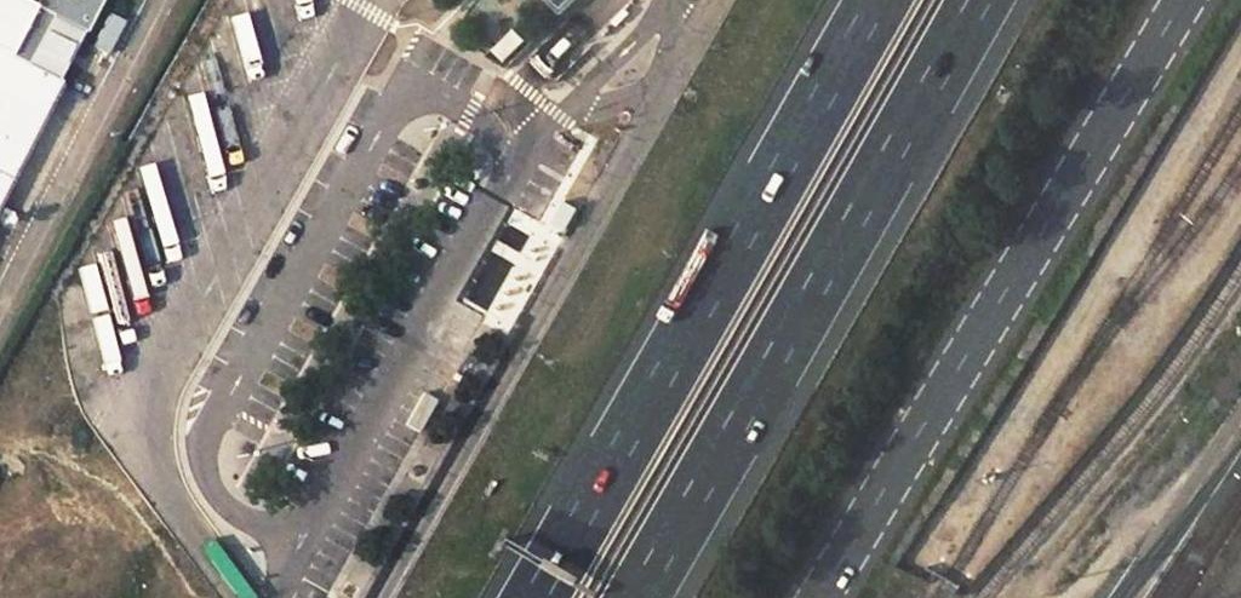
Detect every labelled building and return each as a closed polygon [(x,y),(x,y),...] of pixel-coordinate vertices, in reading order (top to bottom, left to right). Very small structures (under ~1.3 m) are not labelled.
[(6,59),(33,7),(20,0),(0,0),(0,56),(6,59)] [(33,7),(6,59),(24,69),(51,17),(82,29),(85,31),(101,0),(37,0),(33,7)] [(562,15),(576,0),(547,0),(562,15)] [(51,17),(24,69),(53,85),(82,29),(51,17)] [(62,89),(53,85),(24,69),(6,59),(0,56),(0,204),(62,89)]
